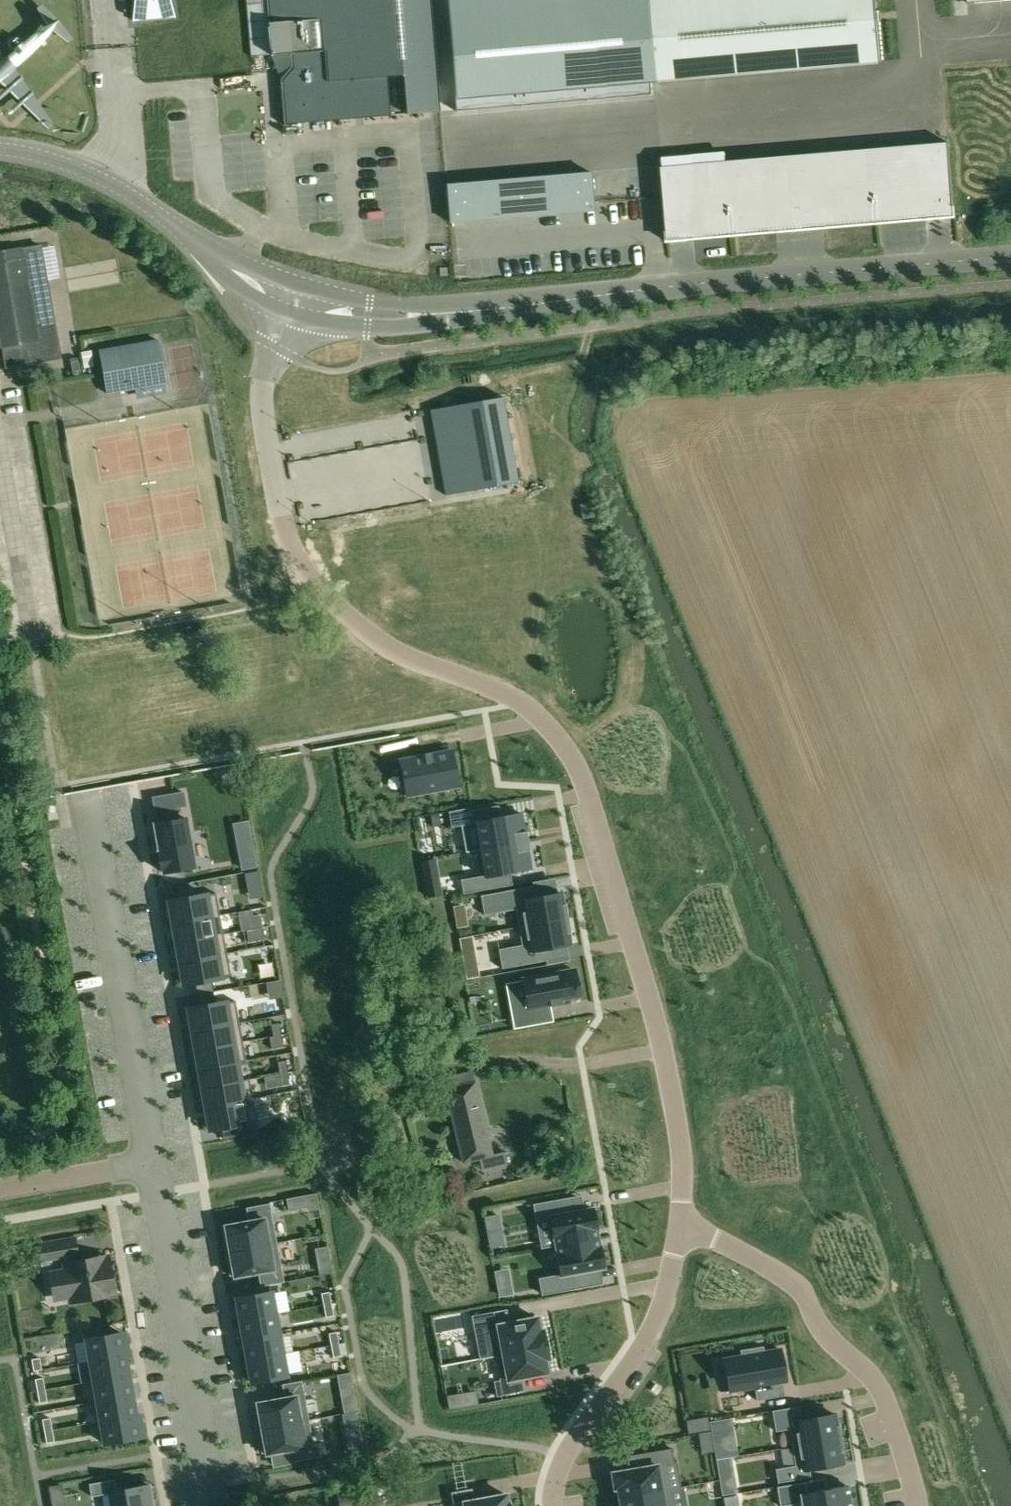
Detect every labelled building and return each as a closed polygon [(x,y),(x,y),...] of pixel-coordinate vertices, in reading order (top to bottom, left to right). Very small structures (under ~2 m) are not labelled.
[(132,22),(134,22),(134,19),(144,19),(163,18),(173,15),(174,18),(175,18),(171,0),(134,0),(132,22)] [(271,56),(290,54),(291,66),(280,79),(284,125),(285,125),(440,112),(430,0),(266,0),(271,56)] [(450,47),(460,55),(451,56),(456,111),(457,112),(457,111),(520,106),(521,106),(586,100),(586,101),(587,101),(587,100),(651,95),(652,95),(651,79),(658,78),(651,0),(446,0),(450,47)] [(658,78),(658,79),(881,60),(876,0),(651,0),(658,78)] [(949,143),(658,167),(665,241),(955,217),(949,143)] [(545,177),(544,177),(547,213),(594,209),(591,173),(589,173),(589,175),(545,178),(545,177)] [(495,181),(493,181),(496,218),(547,213),(544,177),(542,177),(542,179),(495,183),(495,181)] [(448,185),(446,185),(449,222),(496,218),(493,181),(492,181),(492,183),(448,186),(448,185)] [(0,253),(0,347),(0,349),(4,367),(60,356),(39,246),(20,249),(0,253)] [(157,340),(99,350),(107,394),(135,389),(133,377),(163,372),(157,340)] [(91,350),(81,352),(84,368),(94,367),(91,350)] [(503,397),(430,410),(430,412),(439,410),(443,437),(448,436),(452,458),(448,459),(454,492),(445,494),(445,495),(518,482),(503,397)] [(424,756),(401,760),(403,770),(401,770),(402,774),(404,774),(408,796),(457,786),(450,751),(432,755),(431,752),(429,752),(430,755),(426,756),(426,753),(424,753),(424,756)] [(167,822),(154,824),(160,852),(158,853),(161,870),(163,870),(163,873),(195,867),(186,818),(178,819),(176,808),(186,806),(183,792),(160,796),(162,810),(165,810),(167,822)] [(469,807),(448,811),(451,827),(475,823),(479,849),(526,841),(522,813),(500,817),(498,805),(469,810),(469,807)] [(430,814),(432,825),(440,824),(438,813),(430,814)] [(484,875),(460,879),(463,893),(512,885),(510,872),(531,868),(526,841),(479,849),(484,875)] [(255,855),(240,858),(242,869),(257,866),(255,855)] [(442,894),(440,882),(424,885),(426,896),(442,894)] [(190,886),(178,888),(180,900),(192,897),(190,886)] [(533,886),(481,895),(484,915),(515,910),(518,927),(566,919),(563,906),(566,905),(565,904),(563,905),(561,893),(535,898),(533,886)] [(180,900),(169,902),(173,924),(220,916),(215,893),(192,897),(180,900)] [(254,917),(244,918),(246,930),(262,927),(263,927),(262,915),(254,917)] [(220,916),(173,924),(176,943),(223,934),(220,916)] [(522,945),(498,949),(502,969),(546,961),(544,949),(570,944),(568,933),(571,933),(570,931),(568,932),(566,919),(518,927),(522,945)] [(262,927),(246,930),(248,942),(264,940),(262,927)] [(223,934),(176,943),(179,962),(226,953),(223,934)] [(226,953),(179,962),(183,984),(195,982),(211,979),(230,976),(226,953)] [(479,977),(476,958),(462,960),(466,979),(479,977)] [(528,1003),(509,1006),(513,1029),(537,1025),(534,1009),(550,1006),(550,1007),(552,1006),(552,1005),(561,1004),(561,1005),(563,1004),(561,998),(578,995),(577,989),(578,989),(578,985),(576,985),(574,970),(524,979),(528,1003)] [(211,979),(195,982),(197,994),(213,992),(211,979)] [(213,992),(197,994),(199,1007),(215,1004),(213,992)] [(199,1007),(188,1009),(192,1031),(239,1023),(235,1001),(215,1004),(199,1007)] [(239,1023),(192,1031),(195,1050),(242,1042),(239,1023)] [(279,1023),(271,1025),(273,1036),(281,1035),(279,1023)] [(273,1036),(269,1037),(271,1049),(283,1047),(281,1035),(273,1036)] [(242,1042),(195,1050),(199,1069),(246,1061),(242,1042)] [(246,1061),(199,1069),(202,1088),(249,1080),(249,1078),(240,1080),(236,1063),(246,1062),(246,1061)] [(286,1061),(278,1062),(280,1074),(288,1073),(286,1061)] [(472,1071),(443,1078),(445,1088),(463,1163),(492,1156),(472,1071)] [(288,1073),(280,1074),(282,1086),(290,1084),(288,1073)] [(249,1080),(202,1088),(205,1107),(253,1098),(249,1080)] [(253,1098),(205,1107),(210,1129),(221,1127),(237,1124),(257,1121),(253,1098)] [(237,1124),(221,1127),(223,1139),(239,1136),(237,1124)] [(536,1133),(525,1135),(527,1146),(538,1143),(536,1133)] [(306,1208),(304,1195),(286,1199),(289,1211),(306,1208)] [(576,1196),(539,1203),(542,1219),(550,1218),(553,1238),(555,1237),(556,1245),(597,1238),(596,1230),(597,1230),(593,1208),(579,1211),(576,1196)] [(225,1228),(221,1229),(224,1245),(228,1244),(229,1251),(284,1242),(284,1241),(277,1242),(270,1203),(246,1208),(248,1222),(225,1226),(225,1228)] [(498,1213),(484,1216),(487,1233),(502,1231),(498,1213)] [(74,1238),(38,1244),(41,1260),(63,1256),(65,1264),(64,1264),(65,1272),(50,1275),(54,1298),(69,1296),(70,1302),(105,1295),(104,1292),(114,1291),(108,1256),(73,1262),(72,1254),(76,1254),(74,1238)] [(599,1247),(597,1238),(556,1245),(558,1254),(556,1254),(560,1274),(552,1275),(555,1292),(594,1285),(592,1270),(604,1267),(600,1246),(599,1247)] [(231,1258),(227,1259),(230,1275),(234,1275),(234,1277),(258,1272),(260,1286),(284,1282),(277,1243),(284,1242),(229,1251),(231,1258)] [(330,1260),(317,1263),(319,1274),(332,1272),(330,1260)] [(512,1294),(510,1281),(496,1284),(498,1297),(512,1294)] [(271,1292),(236,1298),(240,1320),(275,1314),(271,1292)] [(329,1292),(321,1294),(323,1305),(331,1304),(329,1292)] [(331,1304),(323,1305),(325,1317),(333,1315),(331,1304)] [(507,1309),(471,1316),(474,1331),(490,1328),(495,1356),(546,1346),(543,1330),(539,1331),(537,1318),(509,1323),(507,1309)] [(275,1314),(240,1320),(243,1340),(279,1334),(275,1314)] [(337,1332),(329,1334),(331,1345),(339,1344),(337,1332)] [(121,1333),(85,1339),(89,1361),(125,1355),(121,1333)] [(279,1334),(243,1340),(247,1360),(283,1354),(279,1334)] [(339,1344),(331,1345),(333,1357),(341,1356),(339,1344)] [(500,1380),(493,1382),(496,1397),(524,1392),(521,1378),(547,1373),(545,1360),(548,1359),(546,1346),(495,1356),(500,1380)] [(729,1390),(721,1392),(722,1393),(786,1381),(780,1347),(764,1349),(763,1346),(740,1350),(741,1353),(723,1357),(729,1390)] [(283,1354),(247,1360),(251,1383),(287,1376),(283,1354)] [(125,1355),(89,1361),(93,1381),(129,1375),(125,1355)] [(40,1357),(31,1359),(33,1371),(42,1369),(40,1357)] [(338,1374),(340,1388),(354,1385),(352,1372),(338,1374)] [(129,1375),(93,1381),(97,1401),(132,1395),(129,1375)] [(43,1378),(35,1379),(37,1391),(45,1389),(43,1378)] [(257,1405),(253,1406),(256,1422),(260,1421),(261,1428),(309,1420),(320,1418),(320,1417),(309,1419),(302,1380),(282,1384),(284,1398),(257,1403),(257,1405)] [(45,1389),(37,1391),(39,1403),(47,1401),(45,1389)] [(477,1392),(465,1394),(468,1408),(476,1406),(480,1406),(477,1392)] [(132,1395),(97,1401),(100,1421),(136,1415),(132,1395)] [(798,1406),(772,1411),(775,1431),(789,1429),(792,1447),(839,1439),(835,1414),(801,1419),(798,1406)] [(136,1415),(100,1421),(104,1444),(140,1437),(136,1415)] [(686,1421),(688,1434),(710,1431),(708,1417),(686,1421)] [(50,1418),(42,1419),(44,1431),(52,1430),(50,1418)] [(263,1436),(259,1436),(262,1453),(266,1452),(266,1454),(293,1449),(295,1461),(321,1456),(319,1443),(313,1444),(309,1420),(321,1418),(320,1418),(309,1420),(261,1428),(263,1436)] [(52,1430),(44,1431),(46,1443),(54,1442),(52,1430)] [(714,1451),(712,1441),(711,1430),(710,1431),(698,1433),(702,1453),(714,1451)] [(351,1454),(367,1451),(364,1434),(347,1437),(351,1454)] [(714,1451),(716,1460),(731,1457),(737,1456),(734,1438),(712,1441),(714,1451)] [(795,1465),(775,1469),(777,1483),(810,1477),(809,1469),(843,1463),(839,1439),(792,1447),(795,1465)] [(642,1468),(612,1473),(615,1489),(618,1488),(619,1498),(667,1490),(663,1466),(674,1464),(672,1449),(640,1454),(642,1468)] [(722,1496),(734,1494),(731,1478),(719,1480),(722,1496)] [(89,1484),(91,1496),(108,1493),(111,1505),(152,1505),(148,1485),(116,1490),(114,1479),(89,1484)] [(777,1487),(780,1505),(783,1505),(802,1503),(802,1505),(851,1505),(847,1486),(826,1489),(824,1479),(777,1487)] [(61,1485),(48,1487),(50,1497),(63,1495),(61,1485)] [(450,1492),(452,1504),(454,1504),(454,1505),(508,1505),(507,1502),(506,1494),(484,1498),(478,1499),(474,1500),(472,1488),(450,1492)] [(667,1490),(619,1498),(621,1505),(670,1505),(667,1490)] [(337,1495),(339,1505),(351,1505),(348,1493),(337,1495)] [(737,1495),(723,1497),(725,1505),(739,1505),(737,1495)]
